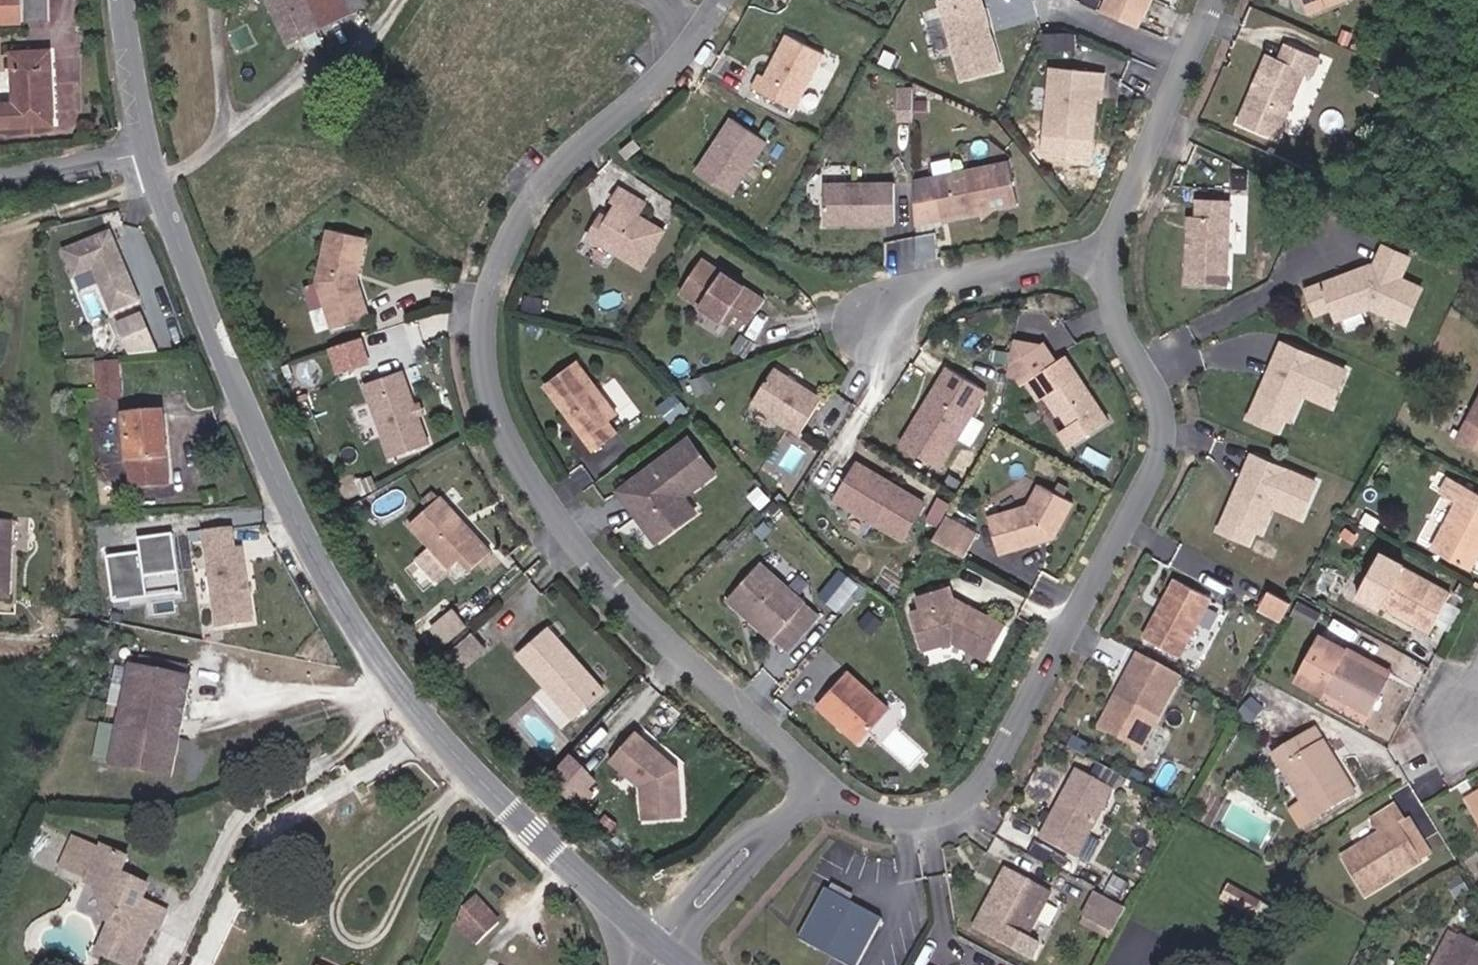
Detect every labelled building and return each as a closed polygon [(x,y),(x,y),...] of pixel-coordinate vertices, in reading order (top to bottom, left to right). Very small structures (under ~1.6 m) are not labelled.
[(30,21),(30,0),(0,0),(0,21),(30,21)] [(52,0),(30,0),(30,21),(52,21),(52,0)] [(355,14),(349,0),(271,0),(296,45),(355,14)] [(946,2),(966,82),(1005,72),(987,0),(954,0),(946,2)] [(1315,19),(1351,6),(1348,0),(1310,0),(1315,19)] [(799,112),(829,56),(791,35),(769,78),(764,75),(756,89),(799,112)] [(44,123),(44,50),(4,49),(4,102),(0,102),(0,123),(44,123)] [(1325,63),(1291,49),(1285,65),(1273,60),(1242,128),(1280,144),(1309,78),(1317,81),(1325,63)] [(1110,77),(1057,71),(1049,139),(1096,145),(1102,92),(1108,93),(1110,77)] [(899,86),(901,119),(931,117),(929,98),(916,99),(914,84),(899,86)] [(956,121),(962,111),(948,103),(943,114),(956,121)] [(733,197),(770,144),(735,120),(718,154),(699,174),(733,197)] [(645,148),(637,140),(624,152),(632,160),(645,148)] [(1013,165),(937,180),(945,222),(1022,207),(1013,165)] [(898,226),(898,186),(828,186),(828,227),(898,226)] [(650,204),(625,187),(616,201),(621,204),(608,223),(602,218),(591,235),(642,270),(667,233),(642,217),(650,204)] [(1231,290),(1236,205),(1203,204),(1202,221),(1195,221),(1191,288),(1231,290)] [(371,316),(360,280),(370,237),(333,229),(321,281),(335,327),(371,316)] [(142,299),(115,230),(68,248),(79,274),(97,267),(114,310),(142,299)] [(1406,329),(1420,294),(1398,285),(1407,263),(1382,253),(1373,274),(1370,273),(1361,276),(1363,281),(1358,283),(1352,280),(1322,292),(1332,315),(1336,327),(1341,325),(1360,318),(1370,314),(1406,329)] [(768,302),(740,283),(736,284),(706,260),(683,293),(733,327),(740,316),(753,324),(768,302)] [(1332,315),(1322,292),(1306,299),(1315,322),(1332,315)] [(132,357),(160,346),(146,310),(117,322),(132,357)] [(1365,330),(1360,318),(1341,325),(1346,338),(1365,330)] [(330,345),(338,372),(373,362),(365,335),(330,345)] [(1044,347),(1018,342),(1012,377),(1020,378),(1024,385),(1027,383),(1038,402),(1045,399),(1056,418),(1060,416),(1068,430),(1058,435),(1067,450),(1109,425),(1100,411),(1097,413),(1089,400),(1092,398),(1069,359),(1056,366),(1044,347)] [(1349,376),(1286,349),(1279,364),(1283,366),(1278,379),(1271,382),(1259,410),(1287,421),(1294,425),(1305,398),(1334,411),(1349,376)] [(100,393),(122,392),(119,355),(96,357),(100,393)] [(618,415),(580,363),(547,387),(595,452),(618,434),(609,422),(618,415)] [(430,445),(404,370),(365,384),(392,458),(430,445)] [(942,472),(989,393),(950,370),(903,448),(942,472)] [(825,402),(778,371),(756,403),(803,435),(825,402)] [(1450,446),(1477,460),(1477,392),(1450,446)] [(168,450),(165,407),(128,410),(132,453),(168,450)] [(1287,421),(1259,410),(1253,423),(1281,435),(1287,421)] [(717,474),(691,440),(620,492),(657,543),(685,523),(673,507),(685,498),(717,474)] [(135,476),(170,474),(168,450),(132,453),(135,476)] [(1304,523),(1319,488),(1256,461),(1248,492),(1229,522),(1257,534),(1264,537),(1275,510),(1304,523)] [(927,506),(861,466),(839,502),(905,542),(927,506)] [(1056,542),(1076,506),(1042,488),(1030,509),(990,521),(1001,558),(1056,542)] [(493,552),(472,528),(466,527),(443,496),(412,524),(452,568),(463,559),(473,570),(493,552)] [(697,514),(685,498),(673,507),(685,523),(697,514)] [(1435,551),(1474,572),(1477,564),(1477,509),(1462,500),(1435,551)] [(0,518),(0,596),(16,597),(20,520),(0,518)] [(978,538),(947,521),(933,544),(966,561),(978,538)] [(1251,548),(1257,534),(1229,522),(1224,535),(1251,548)] [(257,619),(247,546),(237,547),(235,525),(208,528),(222,624),(257,619)] [(107,556),(112,601),(180,593),(173,535),(137,539),(138,553),(107,556)] [(1430,632),(1452,592),(1384,555),(1362,594),(1430,632)] [(806,606),(762,566),(729,602),(773,643),(806,606)] [(844,566),(821,591),(844,612),(867,587),(844,566)] [(1180,662),(1212,603),(1177,584),(1145,643),(1180,662)] [(988,664),(1006,629),(972,611),(959,607),(950,589),(918,598),(923,613),(912,616),(923,654),(953,644),(988,664)] [(1271,593),(1263,610),(1283,618),(1290,601),(1271,593)] [(445,647),(468,627),(455,612),(432,632),(445,647)] [(605,693),(548,629),(519,655),(575,719),(605,693)] [(1393,676),(1326,630),(1301,674),(1374,711),(1393,676)] [(463,669),(486,649),(473,634),(450,653),(463,669)] [(1182,682),(1141,659),(1116,703),(1116,712),(1112,710),(1100,732),(1142,755),(1182,682)] [(890,712),(849,674),(819,708),(861,745),(890,712)] [(201,699),(145,679),(112,775),(168,794),(201,699)] [(1359,792),(1323,729),(1290,747),(1316,793),(1309,799),(1318,816),(1359,792)] [(682,818),(679,769),(674,765),(637,732),(612,760),(642,787),(644,821),(682,818)] [(1290,747),(1282,752),(1309,799),(1316,793),(1290,747)] [(580,804),(604,783),(574,751),(551,772),(580,804)] [(1078,864),(1116,795),(1080,776),(1042,844),(1078,864)] [(1461,800),(1466,806),(1477,798),(1477,789),(1461,800)] [(1466,806),(1477,826),(1477,798),(1466,806)] [(1369,894),(1425,859),(1403,822),(1409,818),(1400,804),(1374,820),(1383,835),(1346,858),(1369,894)] [(1414,815),(1409,818),(1403,822),(1425,859),(1436,852),(1414,815)] [(65,850),(54,880),(83,890),(81,895),(96,901),(102,923),(113,927),(101,964),(152,964),(164,938),(142,929),(156,896),(126,884),(132,871),(65,850)] [(1029,942),(1053,898),(1008,873),(984,918),(1029,942)] [(1097,888),(1081,920),(1112,936),(1129,905),(1097,888)] [(883,922),(826,891),(799,942),(841,964),(859,964),(883,922)] [(506,927),(482,901),(465,913),(460,930),(481,950),(506,927)] [(1465,929),(1445,964),(1477,964),(1477,936),(1465,929)]
